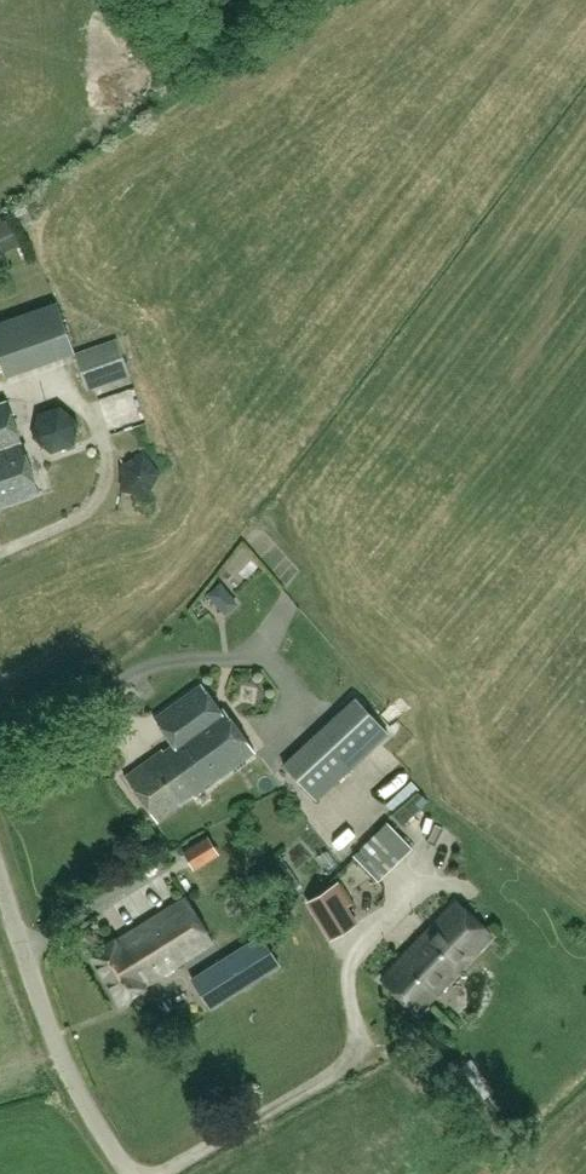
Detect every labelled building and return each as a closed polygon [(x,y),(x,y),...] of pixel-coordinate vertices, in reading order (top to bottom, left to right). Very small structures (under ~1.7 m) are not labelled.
[(74,365),(60,308),(0,323),(0,376),(2,382),(74,365)] [(117,339),(88,348),(78,351),(73,353),(87,391),(130,376),(117,339)] [(99,401),(106,432),(138,425),(131,394),(99,401)] [(20,442),(6,400),(0,402),(0,449),(20,442)] [(44,458),(72,450),(60,409),(32,417),(44,458)] [(38,493),(20,442),(0,449),(0,506),(38,493)] [(128,464),(118,491),(145,500),(155,474),(128,464)] [(180,743),(209,783),(254,750),(223,707),(220,709),(201,683),(153,717),(173,744),(180,743)] [(391,745),(378,731),(379,730),(353,699),(282,764),(310,793),(314,790),(326,805),(391,745)] [(157,821),(209,783),(180,743),(173,744),(174,745),(164,752),(162,748),(124,776),(157,821)] [(392,819),(418,793),(408,783),(382,809),(392,819)] [(412,846),(387,822),(353,855),(378,880),(412,846)] [(206,835),(181,851),(193,870),(218,854),(206,835)] [(346,905),(350,902),(338,881),(307,901),(330,940),(358,923),(346,905)] [(88,955),(119,1003),(144,987),(143,985),(213,941),(185,897),(115,941),(113,939),(88,955)] [(491,936),(456,902),(381,979),(416,1013),(491,936)] [(224,1000),(275,968),(279,965),(261,936),(205,970),(224,1000)]
